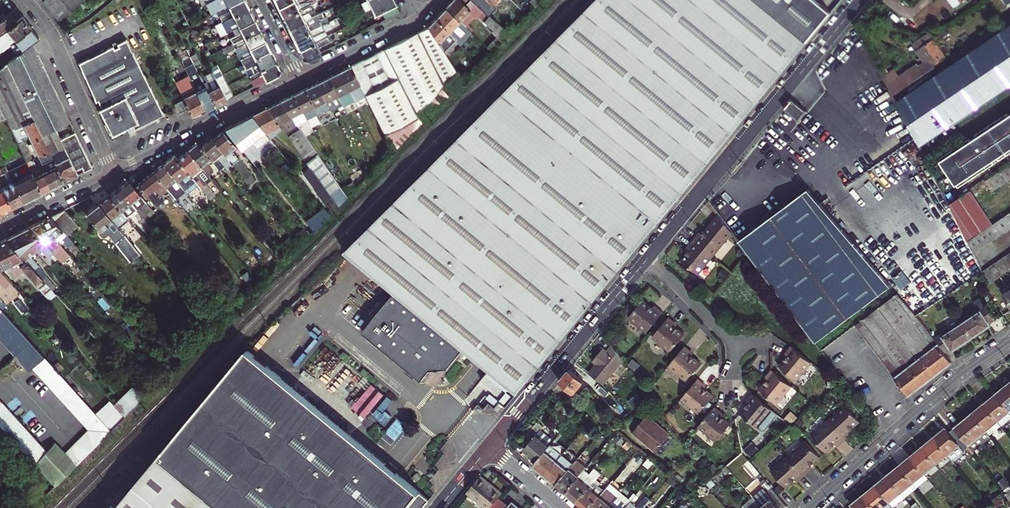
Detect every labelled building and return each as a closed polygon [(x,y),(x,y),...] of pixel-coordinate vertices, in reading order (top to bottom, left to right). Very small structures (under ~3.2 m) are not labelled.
[(48,8),(52,13),(63,3),(61,0),(58,0),(48,8)] [(71,0),(65,0),(63,1),(71,12),(77,7),(71,0)] [(213,15),(223,9),(229,6),(242,0),(214,0),(211,1),(208,3),(207,4),(213,15)] [(251,9),(248,2),(246,0),(242,0),(229,6),(223,9),(217,12),(223,23),(251,9)] [(298,0),(277,0),(279,3),(281,8),(298,0)] [(316,4),(321,1),(320,0),(312,0),(307,2),(306,0),(298,0),(281,8),(284,14),(286,19),(316,4)] [(518,393),(692,181),(757,103),(783,71),(807,42),(756,0),(596,0),(349,249),(397,290),(461,345),(461,346),(458,351),(463,355),(466,350),(518,393)] [(374,1),(382,16),(402,6),(399,0),(375,0),(374,1)] [(477,31),(471,25),(478,18),(479,20),(482,18),(488,11),(476,0),(458,0),(449,9),(475,33),(477,31)] [(488,11),(492,15),(499,7),(497,4),(501,0),(476,0),(488,11)] [(499,7),(501,8),(509,0),(501,0),(497,4),(499,7)] [(832,12),(817,0),(756,0),(807,42),(831,13),(832,12)] [(52,13),(56,17),(67,8),(63,3),(52,13)] [(292,30),(309,21),(306,16),(319,9),(316,4),(286,19),(287,20),(289,25),(292,30)] [(59,21),(70,13),(67,8),(56,17),(59,21)] [(215,27),(221,37),(240,27),(256,19),(253,13),(251,9),(223,23),(215,27)] [(445,14),(440,18),(459,41),(464,46),(475,34),(475,33),(449,9),(445,14)] [(509,30),(492,15),(488,11),(482,18),(496,31),(494,33),(500,39),(509,30)] [(15,20),(12,16),(8,13),(0,19),(0,33),(15,20)] [(325,13),(309,21),(292,30),(295,35),(297,40),(332,22),(329,17),(327,18),(325,13)] [(3,47),(8,43),(30,25),(25,20),(21,15),(15,20),(0,33),(0,43),(3,47)] [(862,15),(856,22),(858,24),(864,16),(862,15)] [(459,41),(440,18),(436,23),(432,28),(449,55),(452,52),(450,50),(459,41)] [(231,38),(234,44),(261,29),(258,23),(256,19),(240,27),(243,32),(231,38)] [(335,28),(332,22),(297,40),(300,45),(303,50),(320,42),(317,37),(335,28)] [(34,31),(30,25),(8,43),(17,54),(32,42),(38,36),(34,31)] [(898,100),(920,146),(921,146),(935,137),(1009,86),(1009,25),(898,100)] [(233,31),(235,36),(243,32),(240,27),(233,31)] [(377,89),(363,61),(361,62),(354,65),(368,95),(391,143),(394,141),(391,133),(401,128),(420,118),(418,114),(460,72),(449,55),(432,28),(401,42),(371,57),(373,61),(381,57),(393,82),(377,89)] [(231,51),(234,57),(250,48),(267,40),(264,34),(261,29),(234,44),(218,51),(221,56),(231,51)] [(499,49),(513,35),(509,30),(500,39),(491,49),(495,53),(499,49)] [(928,33),(920,38),(914,42),(914,43),(916,46),(918,50),(917,50),(925,62),(919,66),(917,64),(900,76),(888,84),(893,95),(934,68),(931,65),(940,59),(941,60),(944,58),(942,55),(943,54),(941,50),(940,51),(937,47),(938,46),(936,42),(934,43),(928,33)] [(911,37),(914,42),(920,38),(917,34),(916,34),(911,37)] [(320,42),(303,50),(304,54),(306,58),(312,60),(325,53),(322,47),(334,41),(331,36),(320,42)] [(136,50),(130,37),(81,59),(114,131),(130,124),(134,123),(136,122),(137,125),(150,120),(164,113),(142,64),(155,58),(149,45),(136,50)] [(234,57),(239,67),(244,65),(272,50),(269,45),(268,43),(267,40),(250,48),(234,57)] [(61,102),(32,42),(17,54),(7,63),(12,76),(22,94),(33,117),(41,134),(49,130),(54,128),(70,120),(66,111),(61,102)] [(204,54),(206,58),(215,53),(213,49),(204,54)] [(274,55),(272,50),(244,65),(239,67),(232,71),(234,75),(241,71),(241,72),(247,70),(250,75),(261,69),(277,61),(274,55)] [(194,62),(197,68),(202,66),(196,54),(192,57),(194,62)] [(371,57),(363,61),(377,89),(393,82),(381,57),(373,61),(371,57)] [(4,115),(11,129),(16,126),(23,123),(33,117),(22,94),(12,76),(7,63),(6,61),(0,66),(0,107),(4,115)] [(244,78),(250,89),(279,75),(281,69),(279,65),(277,61),(261,69),(250,75),(249,76),(244,78)] [(213,108),(217,106),(207,87),(205,83),(202,78),(197,68),(194,62),(184,67),(187,74),(188,75),(192,83),(197,92),(206,112),(213,108)] [(213,73),(216,77),(221,75),(217,65),(211,68),(213,73)] [(349,68),(343,71),(357,100),(368,95),(354,65),(349,68)] [(888,84),(900,76),(894,68),(883,76),(888,84)] [(249,76),(250,75),(247,70),(241,72),(244,78),(249,76)] [(338,74),(332,77),(345,104),(346,106),(357,100),(343,71),(338,74)] [(466,82),(460,72),(418,114),(420,118),(401,128),(391,133),(394,141),(391,143),(395,151),(466,82)] [(213,73),(202,78),(205,83),(216,77),(213,73)] [(201,114),(206,112),(197,92),(192,83),(188,75),(176,81),(186,101),(190,109),(194,118),(201,114)] [(228,86),(221,76),(221,75),(216,77),(222,90),(228,86)] [(207,87),(217,106),(222,103),(228,101),(222,90),(216,77),(205,83),(207,87)] [(345,104),(332,77),(326,79),(320,82),(332,107),(333,110),(345,104)] [(332,107),(320,82),(315,85),(309,88),(321,112),(332,107)] [(235,97),(228,86),(222,90),(228,101),(231,99),(235,97)] [(310,118),(321,112),(309,88),(303,91),(297,94),(304,108),(310,118)] [(284,100),(300,123),(310,118),(304,108),(297,94),(290,97),(284,100)] [(803,109),(792,99),(784,109),(796,119),(798,120),(806,111),(803,109)] [(287,130),(300,123),(284,100),(278,103),(271,107),(285,128),(287,130)] [(181,113),(190,109),(186,101),(177,105),(178,107),(181,113)] [(272,136),(285,128),(271,107),(256,114),(272,136)] [(272,136),(256,114),(251,117),(246,119),(244,120),(267,151),(277,143),(272,136)] [(958,189),(994,165),(993,162),(998,159),(1000,161),(1009,154),(1009,116),(1008,114),(977,135),(978,137),(971,142),(970,140),(939,160),(941,162),(939,163),(955,187),(957,186),(958,189)] [(41,134),(33,117),(23,123),(27,131),(31,139),(41,134)] [(229,127),(255,160),(267,151),(244,120),(229,127)] [(23,140),(16,126),(11,129),(18,143),(22,141),(23,140)] [(292,136),(313,167),(340,206),(349,197),(347,194),(343,188),(303,128),(292,136)] [(41,134),(49,150),(63,180),(69,177),(73,175),(77,172),(75,169),(64,148),(59,150),(54,141),(49,130),(41,134)] [(92,164),(75,130),(60,138),(64,148),(75,169),(82,165),(84,169),(92,164)] [(221,134),(216,138),(234,161),(237,164),(240,168),(248,179),(252,175),(254,173),(235,149),(239,146),(227,130),(221,134)] [(41,134),(31,139),(35,147),(38,155),(49,150),(41,134)] [(237,164),(234,161),(216,138),(214,135),(209,139),(204,144),(214,157),(216,160),(220,156),(231,169),(237,164)] [(935,137),(921,146),(925,153),(939,143),(935,137)] [(59,150),(64,148),(60,138),(54,141),(59,150)] [(191,149),(212,175),(216,172),(208,162),(214,157),(204,144),(201,141),(200,142),(195,145),(191,149)] [(26,145),(24,146),(20,148),(27,161),(32,158),(26,145)] [(215,179),(212,175),(191,149),(186,153),(180,158),(202,185),(212,198),(217,195),(208,184),(215,179)] [(63,180),(49,150),(38,155),(42,162),(44,163),(46,169),(50,176),(54,184),(60,181),(63,180)] [(202,185),(180,158),(177,154),(172,158),(167,162),(189,190),(191,193),(202,185)] [(46,178),(43,171),(40,164),(37,165),(33,157),(32,158),(27,161),(27,162),(41,191),(46,189),(50,186),(46,178)] [(33,195),(41,191),(27,162),(9,171),(24,200),(33,195)] [(189,190),(167,162),(162,166),(157,170),(171,187),(179,197),(189,190)] [(237,164),(231,169),(234,173),(240,168),(237,164)] [(986,181),(993,192),(1009,180),(1009,165),(986,181)] [(340,206),(313,167),(306,172),(318,188),(317,188),(322,196),(333,212),(340,206)] [(12,206),(18,203),(24,200),(9,171),(8,169),(0,173),(0,182),(12,206)] [(171,187),(157,170),(149,176),(142,182),(155,199),(171,187)] [(257,181),(252,175),(248,179),(253,185),(257,181)] [(148,220),(151,223),(153,221),(142,206),(146,203),(151,209),(154,207),(132,178),(127,182),(122,186),(148,220)] [(12,206),(0,182),(0,208),(2,211),(7,208),(12,206)] [(347,185),(343,188),(347,194),(351,191),(347,185)] [(148,225),(151,223),(148,220),(122,186),(117,190),(112,194),(129,216),(133,213),(136,210),(139,214),(148,225)] [(748,254),(815,343),(890,286),(811,194),(807,190),(804,193),(773,216),(739,241),(748,254)] [(971,191),(950,205),(968,240),(993,223),(971,191)] [(129,216),(112,194),(107,197),(102,201),(120,225),(130,217),(129,216)] [(120,225),(102,201),(96,207),(89,212),(102,228),(102,231),(105,235),(108,235),(114,230),(121,239),(128,234),(120,225)] [(330,214),(325,208),(314,216),(320,224),(330,214)] [(56,218),(69,235),(76,230),(62,213),(59,216),(56,218)] [(713,257),(733,233),(719,214),(707,229),(703,233),(700,231),(693,240),(713,257)] [(75,241),(69,235),(56,218),(53,215),(48,217),(42,220),(60,240),(65,236),(72,244),(75,241)] [(320,224),(314,216),(307,221),(314,230),(320,224)] [(998,221),(1005,232),(1009,229),(1009,227),(1004,217),(998,221)] [(56,250),(65,261),(73,255),(60,240),(42,220),(37,222),(32,225),(56,250)] [(992,225),(999,236),(1005,232),(998,221),(995,223),(992,225)] [(20,230),(9,236),(45,276),(49,273),(40,261),(33,253),(42,245),(51,255),(56,250),(32,225),(20,230)] [(993,240),(999,236),(992,225),(986,229),(993,240)] [(987,244),(993,240),(986,229),(980,233),(987,244)] [(981,248),(987,244),(980,233),(974,237),(981,248)] [(128,234),(121,239),(136,258),(143,253),(128,234)] [(9,236),(0,241),(0,265),(2,267),(10,263),(20,274),(27,269),(40,283),(46,277),(45,276),(9,236)] [(968,241),(974,253),(981,248),(974,237),(968,241)] [(698,276),(713,257),(693,240),(689,245),(685,249),(688,251),(680,261),(698,276)] [(1000,259),(1008,271),(1009,270),(1009,261),(1006,256),(1000,259)] [(1008,271),(1000,259),(995,263),(1002,275),(1008,271)] [(996,279),(1002,275),(995,263),(989,267),(996,279)] [(2,267),(0,269),(0,282),(6,288),(14,280),(2,267)] [(996,279),(989,267),(983,271),(990,283),(996,279)] [(728,273),(723,269),(718,275),(723,279),(728,273)] [(59,292),(46,277),(40,283),(41,283),(53,297),(59,292)] [(461,345),(397,290),(364,329),(420,377),(429,366),(444,366),(461,345)] [(897,293),(855,325),(898,381),(897,381),(899,383),(909,395),(924,384),(939,373),(952,363),(945,353),(934,338),(932,336),(926,327),(916,316),(897,293)] [(980,312),(962,324),(971,338),(990,326),(989,324),(992,322),(995,320),(981,298),(974,302),(980,312)] [(629,318),(647,333),(663,312),(659,308),(654,305),(652,307),(643,300),(629,318)] [(55,486),(72,469),(99,442),(114,428),(100,413),(37,344),(0,303),(0,340),(3,343),(29,372),(33,368),(90,431),(65,454),(55,443),(46,451),(34,462),(55,486)] [(652,337),(670,352),(684,334),(676,327),(678,324),(674,321),(669,317),(652,337)] [(941,333),(937,336),(934,338),(945,353),(949,351),(951,349),(952,350),(971,338),(962,324),(943,336),(941,333)] [(621,338),(613,331),(607,338),(615,345),(621,338)] [(153,438),(165,451),(160,457),(222,507),(422,507),(432,497),(436,492),(431,488),(254,341),(232,364),(153,438)] [(670,365),(687,379),(702,362),(694,354),(696,352),(691,348),(686,344),(670,365)] [(599,360),(596,365),(589,373),(603,384),(623,360),(611,345),(607,351),(603,348),(599,353),(596,357),(599,360)] [(797,381),(812,363),(791,346),(784,355),(786,357),(783,362),(779,366),(797,381)] [(640,366),(632,359),(627,365),(635,371),(637,369),(640,366)] [(777,404),(791,386),(771,369),(767,374),(763,378),(766,380),(759,389),(777,404)] [(560,382),(573,393),(583,382),(569,370),(564,376),(560,382)] [(490,374),(484,382),(495,391),(507,401),(513,393),(490,374)] [(682,398),(700,413),(715,395),(706,388),(708,385),(699,377),(682,398)] [(140,380),(117,404),(127,414),(150,391),(140,380)] [(1007,384),(1002,388),(997,392),(1009,409),(1009,387),(1007,384)] [(997,392),(991,397),(984,402),(998,420),(1009,410),(1009,409),(997,392)] [(765,432),(779,416),(753,394),(749,398),(745,403),(748,405),(740,415),(758,429),(762,432),(765,432)] [(392,401),(388,398),(371,417),(385,428),(389,424),(390,425),(397,416),(393,412),(386,421),(379,416),(392,401)] [(34,462),(46,451),(0,399),(0,424),(34,462)] [(114,399),(100,413),(114,428),(127,414),(117,404),(114,399)] [(640,399),(632,405),(636,410),(644,404),(640,399)] [(568,416),(572,411),(559,401),(554,407),(564,415),(565,414),(568,416)] [(987,429),(998,420),(984,402),(978,407),(973,411),(987,429)] [(845,405),(828,420),(846,440),(855,432),(852,430),(861,422),(845,405)] [(697,428),(715,443),(730,425),(721,418),(723,415),(719,411),(714,408),(697,428)] [(1009,418),(1009,410),(998,420),(1002,424),(1009,418)] [(987,429),(973,411),(964,419),(954,427),(968,444),(987,429)] [(791,412),(784,420),(791,426),(798,418),(791,412)] [(640,424),(633,432),(648,444),(647,445),(655,452),(669,435),(647,416),(640,424)] [(828,420),(811,436),(826,453),(835,446),(837,448),(846,440),(828,420)] [(1002,424),(998,420),(987,429),(991,434),(1002,424)] [(537,460),(551,445),(553,441),(540,431),(543,427),(537,422),(523,439),(529,444),(524,450),(531,455),(537,460)] [(940,433),(934,438),(948,455),(960,445),(967,454),(973,449),(968,444),(954,427),(949,432),(946,428),(940,433)] [(991,434),(987,429),(968,444),(973,449),(991,434)] [(922,447),(936,464),(948,455),(934,438),(928,442),(922,447)] [(805,440),(788,456),(806,476),(810,472),(815,468),(812,465),(820,458),(805,440)] [(759,451),(752,444),(745,451),(751,458),(759,451)] [(562,454),(551,445),(537,460),(533,465),(539,470),(545,475),(562,455),(562,454)] [(924,474),(936,464),(922,447),(916,452),(910,457),(924,474)] [(573,464),(575,462),(563,453),(562,454),(562,455),(573,464)] [(556,484),(573,464),(562,455),(545,475),(551,480),(556,484)] [(632,462),(639,467),(644,460),(638,455),(632,462)] [(788,456),(771,471),(786,488),(790,485),(795,481),(797,484),(806,476),(788,456)] [(160,457),(157,460),(152,466),(117,507),(222,507),(160,457)] [(924,474),(910,457),(905,461),(899,465),(913,482),(924,474)] [(566,492),(584,471),(586,469),(576,461),(575,462),(573,464),(556,484),(561,488),(566,492)] [(719,471),(714,464),(708,469),(713,475),(719,471)] [(428,469),(423,465),(419,470),(424,473),(428,469)] [(901,491),(913,482),(899,465),(893,470),(887,475),(901,491)] [(715,475),(719,480),(729,471),(725,466),(715,475)] [(589,475),(584,471),(566,492),(571,497),(577,501),(600,474),(595,469),(594,469),(589,475)] [(604,490),(598,485),(604,477),(600,474),(577,501),(582,506),(585,507),(589,507),(604,490)] [(901,491),(887,475),(882,479),(877,483),(890,500),(901,491)] [(486,507),(490,507),(501,495),(491,486),(480,478),(468,493),(486,507)] [(769,485),(764,480),(760,483),(764,488),(769,485)] [(905,497),(917,487),(913,482),(901,491),(905,497)] [(606,488),(616,497),(620,492),(610,483),(606,488)] [(890,500),(877,483),(871,488),(864,493),(876,507),(880,507),(890,500)] [(604,490),(589,507),(607,507),(616,497),(606,488),(604,490)] [(753,498),(763,507),(784,507),(786,506),(772,488),(767,493),(763,489),(753,498)] [(616,497),(627,506),(630,503),(631,501),(620,492),(616,497)] [(864,493),(859,498),(853,502),(856,505),(853,507),(876,507),(864,493)] [(650,500),(645,496),(636,507),(630,503),(627,506),(625,507),(643,507),(650,500)] [(616,497),(607,507),(625,507),(627,506),(616,497)] [(753,498),(753,497),(743,506),(744,507),(763,507),(753,498)] [(491,507),(518,507),(513,503),(510,507),(499,498),(491,507)]
